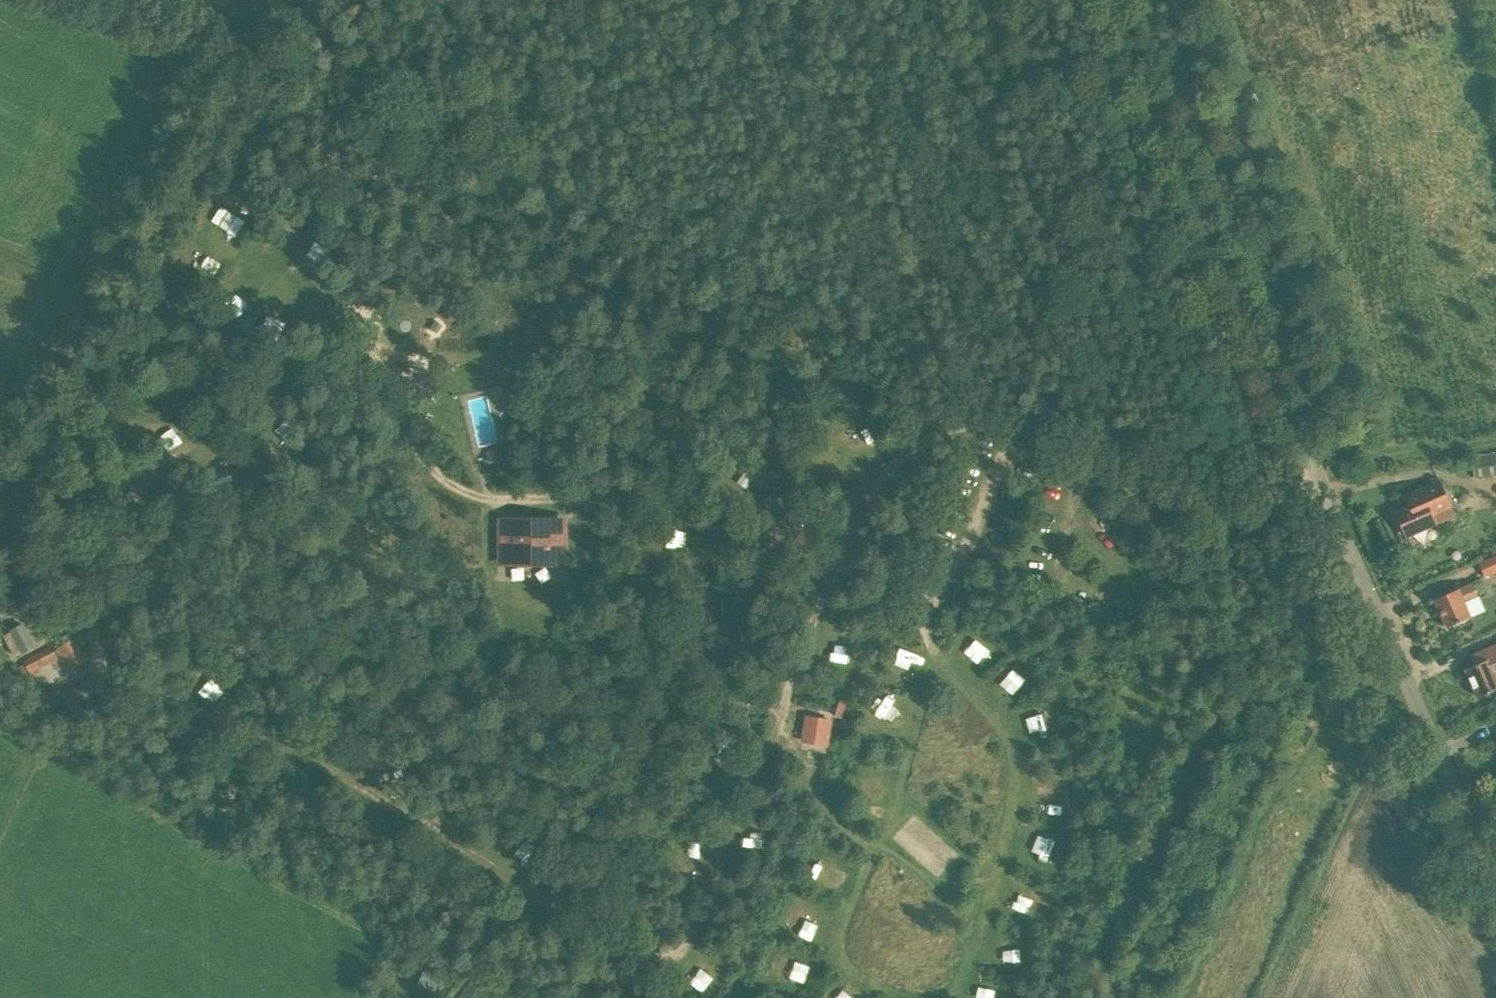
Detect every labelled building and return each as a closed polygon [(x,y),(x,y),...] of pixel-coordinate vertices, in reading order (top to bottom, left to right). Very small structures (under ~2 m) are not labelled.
[(492,360),(489,365),(500,370),(502,364),(492,360)] [(501,449),(487,452),(490,464),(503,461),(501,449)] [(757,450),(742,460),(752,476),(768,467),(757,450)] [(1495,474),(1495,456),(1495,454),(1471,457),(1474,477),(1495,474)] [(1405,535),(1434,522),(1453,514),(1437,480),(1403,495),(1408,505),(1394,511),(1405,535)] [(566,566),(566,517),(498,516),(498,566),(566,566)] [(690,524),(675,539),(695,558),(710,542),(690,524)] [(1495,572),(1495,556),(1479,563),(1485,577),(1495,572)] [(85,563),(79,557),(68,569),(74,575),(85,563)] [(1407,578),(1402,576),(1398,578),(1396,583),(1398,587),(1403,589),(1407,587),(1409,582),(1407,578)] [(1477,597),(1470,583),(1458,589),(1457,588),(1433,599),(1446,628),(1471,616),(1465,603),(1477,597)] [(23,624),(11,630),(23,654),(35,647),(23,624)] [(973,657),(986,644),(973,630),(959,642),(973,657)] [(67,670),(86,658),(74,638),(55,650),(67,670)] [(1495,690),(1495,644),(1471,655),(1475,664),(1464,669),(1477,698),(1495,690)] [(31,673),(58,658),(51,646),(25,660),(26,663),(31,673)] [(999,673),(1012,690),(1028,677),(1015,660),(999,673)] [(31,673),(26,663),(19,667),(34,694),(40,692),(41,691),(31,673)] [(92,679),(72,689),(80,704),(100,692),(93,678),(92,679)] [(69,710),(80,704),(72,689),(71,688),(60,694),(69,710)] [(50,692),(40,692),(39,710),(59,711),(60,694),(60,690),(51,690),(50,692)] [(848,701),(841,700),(836,716),(844,718),(848,701)] [(834,719),(807,716),(803,743),(830,747),(834,719)] [(1036,842),(1050,847),(1056,829),(1043,824),(1036,842)] [(1037,879),(1022,890),(1037,910),(1052,899),(1037,879)] [(1003,958),(1023,961),(1025,950),(1005,948),(1003,958)] [(446,979),(426,968),(418,982),(437,993),(446,979)] [(1012,990),(990,980),(981,997),(1008,997),(1012,990)] [(467,986),(457,997),(473,997),(477,993),(467,986)]
